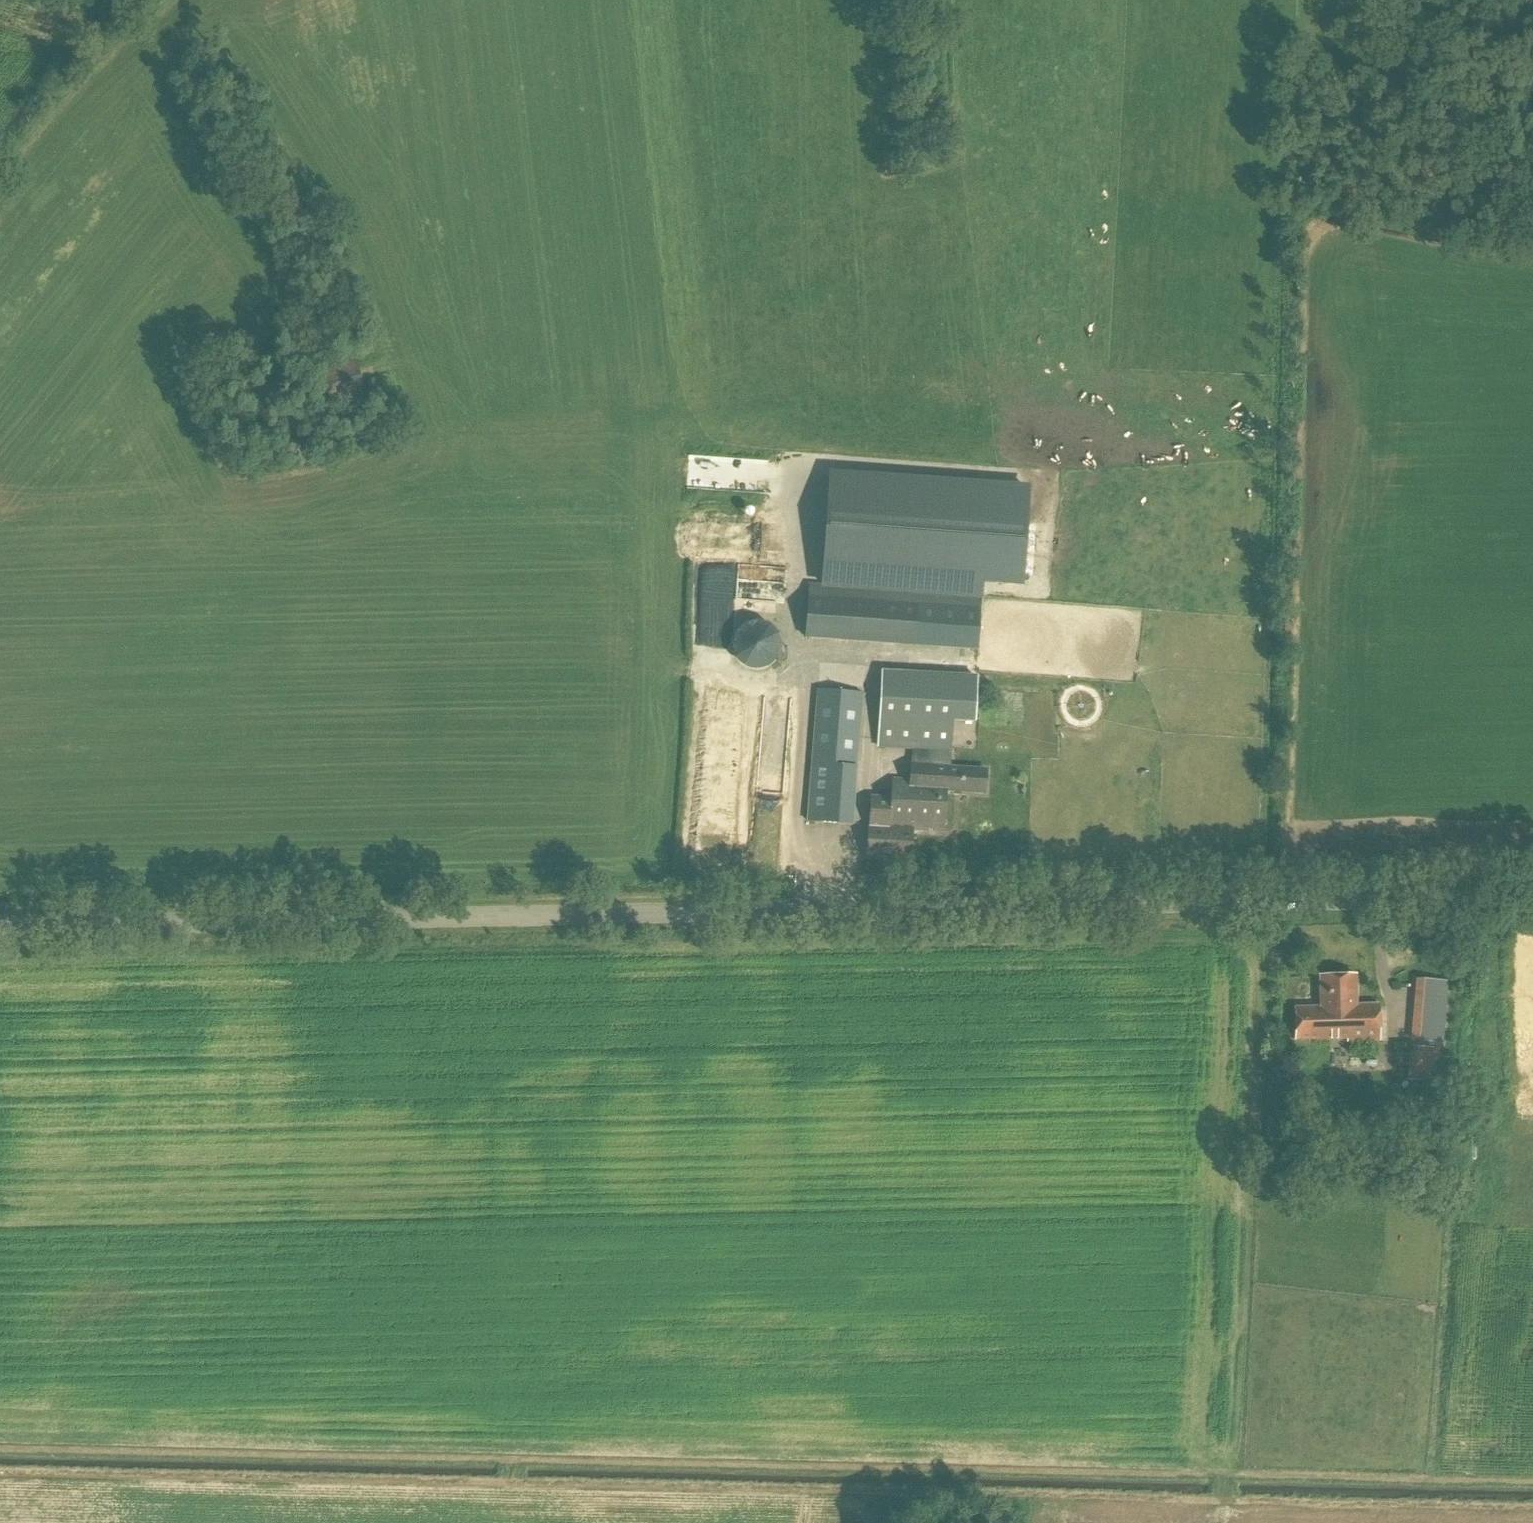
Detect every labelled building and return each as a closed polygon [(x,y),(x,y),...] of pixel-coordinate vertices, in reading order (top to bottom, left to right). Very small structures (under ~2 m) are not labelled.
[(805,637),(977,649),(982,572),(1021,575),(1028,489),(830,475),(823,585),(809,584),(805,637)] [(755,670),(767,667),(777,658),(781,646),(777,634),(769,625),(757,621),(744,624),(734,635),(731,647),(734,658),(743,667),(755,670)] [(975,722),(978,675),(882,670),(879,715),(877,747),(911,749),(908,777),(891,776),(890,797),(870,796),(864,860),(910,862),(912,828),(944,830),(945,793),(984,795),(986,770),(949,768),(951,721),(975,722)] [(852,825),(862,693),(815,690),(805,822),(852,825)] [(1357,1005),(1356,975),(1319,976),(1320,1006),(1294,1007),(1295,1040),(1347,1039),(1347,1041),(1379,1041),(1378,1004),(1357,1005)] [(1447,982),(1414,979),(1409,1041),(1442,1043),(1447,982)] [(1432,1058),(1439,1059),(1439,1050),(1411,1048),(1408,1081),(1430,1082),(1432,1058)]
